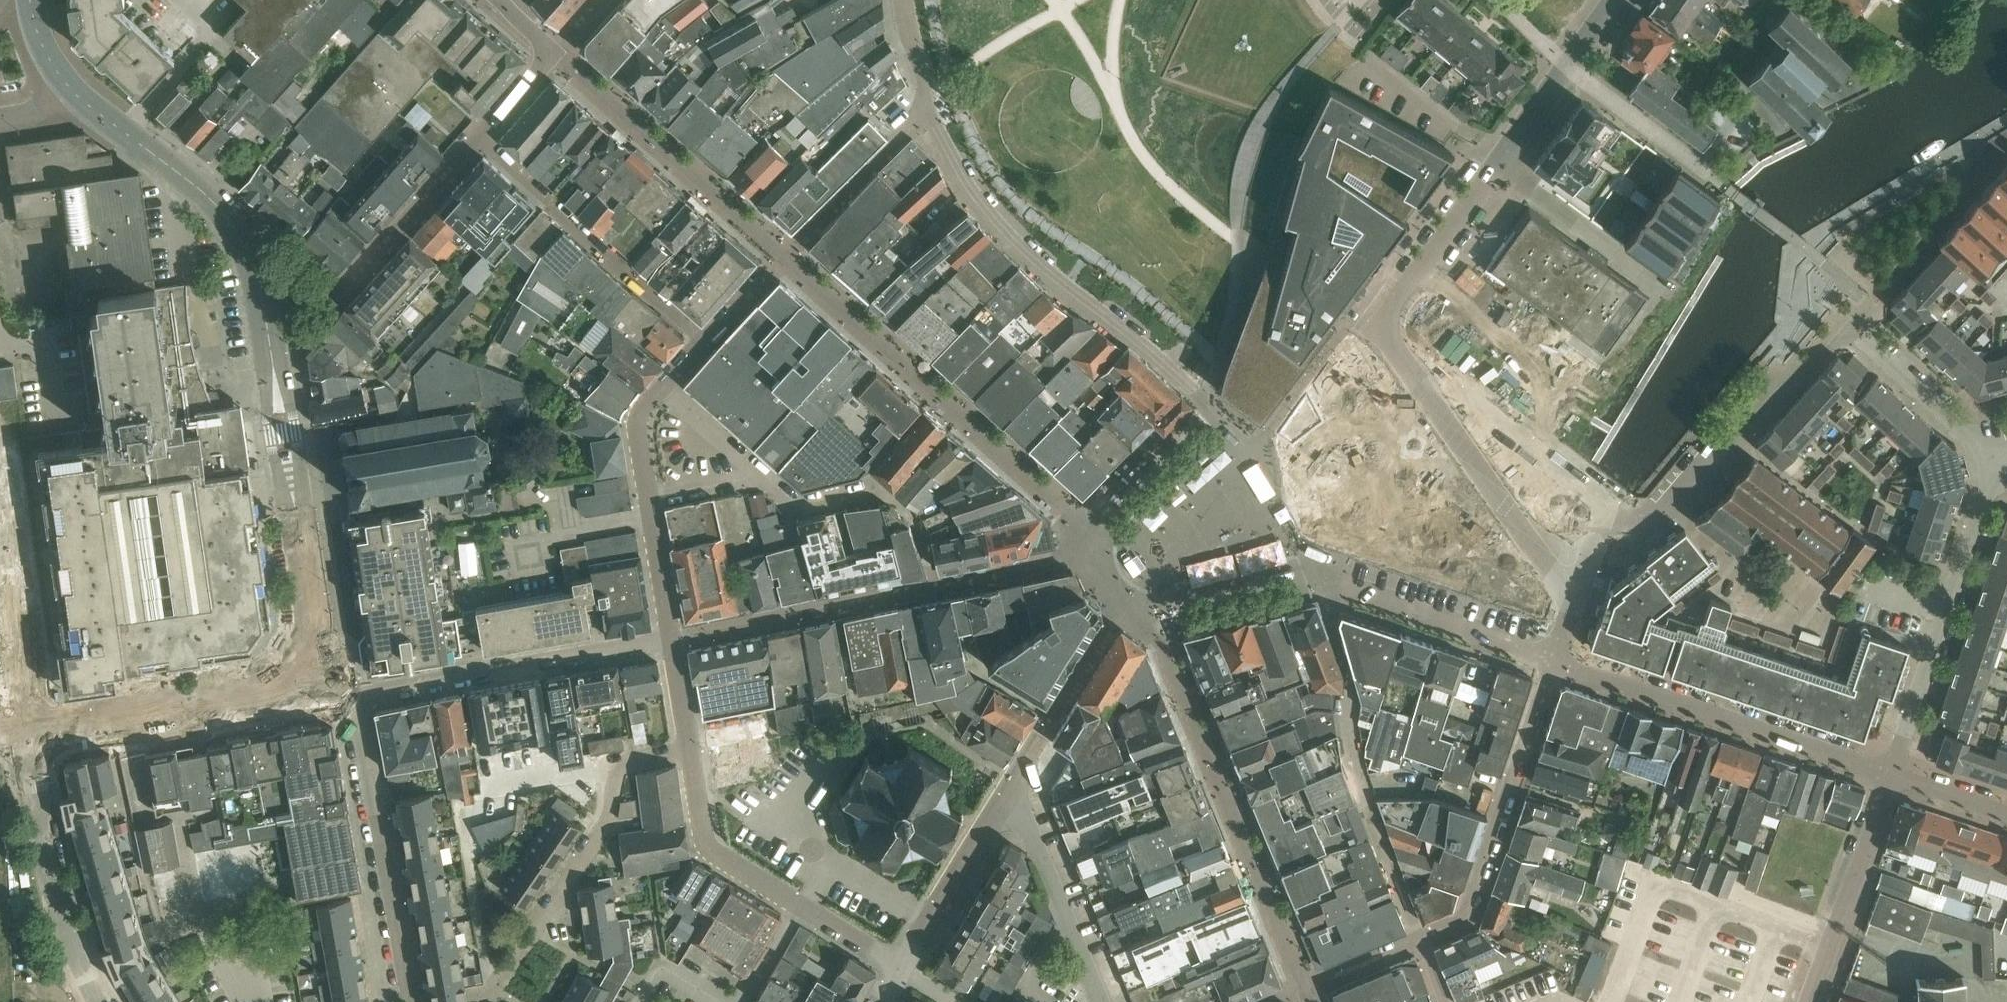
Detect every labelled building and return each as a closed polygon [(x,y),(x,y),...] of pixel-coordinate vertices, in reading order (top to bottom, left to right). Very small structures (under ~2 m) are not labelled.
[(73,2),(68,3),(71,23),(80,31),(74,38),(139,98),(174,60),(113,5),(121,3),(124,0),(72,0),(73,2)] [(281,30),(251,3),(254,0),(240,0),(247,7),(223,33),(252,60),(239,75),(269,102),(308,58),(309,59),(311,57),(281,30)] [(309,0),(254,0),(251,3),(281,30),(309,0)] [(363,0),(309,0),(281,30),(311,57),(339,27),(363,0)] [(459,0),(406,0),(294,127),(310,144),(345,173),(431,75),(477,115),(523,62),(522,61),(521,63),(514,56),(518,52),(459,0)] [(339,27),(358,46),(387,14),(384,12),(394,0),(363,0),(339,27)] [(580,0),(535,0),(532,3),(530,4),(542,14),(544,12),(547,14),(545,17),(553,24),(556,27),(557,26),(558,26),(557,25),(561,22),(580,0)] [(662,11),(662,10),(676,0),(623,0),(619,5),(619,4),(585,42),(585,49),(609,71),(655,20),(662,11)] [(625,86),(651,57),(654,61),(701,16),(702,16),(701,15),(685,27),(674,39),(669,33),(677,25),(679,27),(707,5),(703,0),(684,0),(668,13),(658,23),(655,20),(609,71),(611,73),(611,72),(625,85),(625,86)] [(693,147),(695,148),(725,174),(762,133),(765,136),(857,62),(850,52),(883,29),(880,0),(878,0),(875,2),(747,87),(746,86),(693,147)] [(753,44),(767,69),(753,78),(746,86),(747,87),(875,2),(874,0),(832,0),(784,27),(753,44)] [(1414,33),(1440,1),(1439,0),(1402,0),(1391,14),(1394,17),(1398,13),(1408,22),(1405,26),(1414,33)] [(1648,6),(1649,6),(1649,11),(1678,34),(1684,26),(1707,44),(1715,33),(1672,0),(1653,0),(1648,6)] [(1715,33),(1723,22),(1699,4),(1702,0),(1672,0),(1715,33)] [(1853,14),(1863,0),(1835,0),(1853,14)] [(639,98),(666,122),(720,63),(753,44),(784,27),(769,1),(713,31),(703,36),(674,61),(639,98)] [(719,1),(710,9),(724,25),(736,15),(719,1)] [(1440,1),(1414,33),(1423,40),(1426,36),(1437,45),(1462,15),(1446,2),(1444,4),(1440,1)] [(1787,43),(1770,61),(1807,95),(1823,77),(1827,81),(1846,61),(1788,6),(1769,27),(1787,43)] [(1444,58),(1453,65),(1479,33),(1476,30),(1478,28),(1462,15),(1437,45),(1447,54),(1444,58)] [(1671,36),(1642,15),(1621,44),(1624,46),(1621,51),(1625,55),(1620,61),(1641,76),(1629,92),(1628,91),(1626,94),(1629,97),(1630,96),(1702,149),(1716,130),(1670,96),(1678,84),(1655,67),(1658,64),(1654,60),(1671,36)] [(627,87),(639,98),(674,61),(703,36),(713,31),(713,30),(712,30),(701,16),(654,61),(651,57),(625,86),(627,87)] [(1479,33),(1453,65),(1461,72),(1465,68),(1475,77),(1500,46),(1485,34),(1483,36),(1479,33)] [(752,199),(753,200),(893,60),(898,56),(885,39),(863,56),(863,57),(857,62),(765,136),(762,133),(725,174),(725,175),(725,174),(727,176),(726,176),(728,178),(729,176),(753,197),(752,199)] [(1383,55),(1391,61),(1401,49),(1393,43),(1383,55)] [(720,63),(666,122),(666,123),(670,126),(693,147),(746,86),(753,78),(767,69),(753,44),(720,63)] [(1512,56),(1500,46),(1475,77),(1472,81),(1486,92),(1489,88),(1503,100),(1521,79),(1516,75),(1522,67),(1512,56)] [(1410,56),(1401,49),(1391,61),(1400,69),(1410,56)] [(1770,61),(1768,58),(1749,79),(1807,134),(1826,113),(1807,95),(1770,61)] [(209,66),(201,59),(154,111),(160,116),(158,118),(165,124),(167,122),(169,124),(191,100),(183,94),(209,66)] [(893,60),(753,200),(790,233),(801,221),(801,222),(802,221),(802,220),(812,211),(813,210),(822,201),(823,201),(824,200),(823,200),(833,190),(887,137),(869,119),(906,84),(893,60)] [(239,78),(229,69),(218,81),(228,90),(239,78)] [(1430,93),(1440,81),(1432,74),(1422,86),(1430,93)] [(499,141),(521,161),(542,138),(540,136),(572,98),(552,81),(499,141)] [(1440,81),(1430,93),(1440,100),(1450,88),(1440,81)] [(196,146),(217,123),(209,116),(227,96),(217,87),(178,130),(196,146)] [(217,123),(196,146),(202,152),(200,154),(206,159),(208,157),(211,160),(232,136),(227,131),(242,114),(254,124),(271,106),(249,87),(217,123)] [(1280,220),(1272,250),(1256,306),(1233,389),(1271,408),(1326,335),(1322,332),(1341,307),(1343,308),(1354,294),(1354,295),(1355,294),(1357,295),(1365,285),(1363,284),(1363,283),(1363,282),(1371,272),(1372,270),(1378,270),(1381,264),(1381,259),(1381,258),(1379,256),(1390,242),(1392,244),(1408,223),(1406,222),(1406,223),(1403,220),(1417,201),(1419,202),(1420,204),(1446,170),(1444,168),(1444,169),(1442,168),(1454,152),(1338,90),(1303,139),(1299,152),(1301,153),(1302,153),(1304,155),(1286,221),(1280,220)] [(521,161),(539,177),(590,114),(576,102),(572,98),(540,136),(542,138),(521,161)] [(1473,112),(1457,99),(1450,108),(1466,121),(1473,112)] [(1538,160),(1531,168),(1552,184),(1554,181),(1572,194),(1573,194),(1594,165),(1618,182),(1591,219),(1663,272),(1717,197),(1645,144),(1625,172),(1601,155),(1620,129),(1603,115),(1604,115),(1581,100),(1570,115),(1569,114),(1554,136),(1555,136),(1539,157),(1538,158),(1538,159),(1538,160)] [(281,114),(271,106),(256,124),(265,132),(281,114)] [(590,114),(539,177),(551,189),(568,170),(570,171),(607,129),(602,124),(597,120),(591,115),(592,115),(591,115),(590,114)] [(409,143),(433,165),(442,154),(406,121),(396,132),(408,143),(409,143)] [(551,189),(578,213),(629,149),(628,148),(629,148),(628,147),(628,148),(622,143),(619,145),(615,141),(616,137),(611,133),(611,132),(610,132),(609,131),(608,130),(608,129),(607,129),(570,171),(568,170),(551,189)] [(60,678),(246,652),(250,651),(250,649),(249,650),(248,643),(261,625),(267,624),(268,624),(268,625),(270,625),(270,623),(248,468),(205,474),(204,469),(210,468),(224,466),(225,467),(248,464),(247,462),(248,462),(248,461),(247,461),(245,444),(245,443),(243,427),(240,407),(215,411),(213,407),(202,411),(196,397),(207,392),(201,375),(195,357),(191,337),(188,316),(187,300),(187,283),(185,283),(185,284),(154,288),(138,172),(114,176),(110,155),(111,155),(111,152),(87,156),(84,132),(51,137),(8,143),(5,144),(9,172),(10,172),(16,212),(15,213),(17,225),(55,219),(53,210),(65,208),(68,228),(67,228),(68,230),(68,229),(71,250),(71,252),(72,252),(75,272),(74,273),(74,274),(75,274),(78,295),(77,295),(77,296),(78,296),(80,311),(80,312),(68,314),(68,315),(70,315),(71,326),(77,325),(91,419),(85,420),(86,429),(80,430),(82,442),(78,447),(37,453),(65,648),(56,649),(60,678)] [(304,151),(309,144),(299,135),(290,145),(299,154),(303,150),(304,151)] [(807,247),(830,269),(900,196),(935,161),(911,138),(877,173),(807,247)] [(399,154),(423,175),(433,165),(409,143),(408,143),(399,154)] [(318,152),(309,144),(304,151),(312,158),(318,152)] [(629,149),(578,213),(599,233),(652,169),(650,167),(642,176),(626,162),(633,153),(629,149)] [(258,206),(299,156),(293,150),(273,174),(261,163),(239,189),(258,206)] [(299,156),(258,206),(277,222),(299,196),(287,185),(309,159),(302,153),(299,156)] [(368,164),(404,197),(414,186),(390,164),(389,165),(377,154),(368,164)] [(390,164),(414,186),(423,175),(399,154),(390,164)] [(488,254),(487,253),(506,231),(510,234),(535,205),(514,187),(511,190),(507,186),(511,182),(483,157),(452,192),(452,193),(437,210),(468,239),(486,255),(488,254)] [(945,182),(935,161),(900,196),(830,269),(833,270),(835,268),(867,297),(865,299),(868,301),(869,300),(881,310),(913,278),(977,223),(966,212),(928,244),(905,219),(945,182)] [(395,207),(404,197),(368,164),(358,174),(371,185),(370,186),(395,207)] [(347,179),(330,165),(321,177),(338,190),(347,179)] [(599,233),(631,261),(685,199),(685,198),(683,197),(683,198),(673,188),(666,192),(661,187),(664,180),(654,171),(653,170),(653,169),(652,169),(599,233)] [(1939,245),(1977,279),(2006,246),(2006,170),(1939,245)] [(361,196),(385,218),(395,207),(370,186),(361,196)] [(299,196),(277,222),(296,238),(318,212),(318,213),(332,196),(325,189),(311,206),(299,196)] [(366,239),(376,229),(351,207),(352,207),(339,196),(330,207),(366,239)] [(376,229),(385,218),(361,196),(352,207),(351,207),(376,229)] [(686,199),(685,199),(631,261),(649,277),(652,280),(704,215),(703,214),(701,216),(687,204),(688,202),(686,200),(686,199)] [(1550,220),(1525,202),(1503,232),(1510,237),(1506,242),(1507,243),(1488,269),(1604,353),(1645,297),(1626,283),(1614,300),(1598,289),(1610,271),(1603,266),(1607,260),(1588,246),(1584,252),(1546,225),(1550,220)] [(468,239),(437,210),(427,220),(423,224),(424,224),(412,236),(431,254),(448,236),(460,247),(468,239)] [(533,260),(540,252),(562,229),(542,210),(513,242),(533,260)] [(301,242),(321,259),(347,229),(328,213),(301,242)] [(704,215),(652,280),(669,295),(723,233),(722,232),(721,233),(704,218),(705,217),(704,215)] [(893,324),(894,325),(921,296),(957,268),(989,237),(977,223),(913,278),(881,310),(895,322),(893,324)] [(363,243),(347,229),(321,259),(336,272),(363,243)] [(540,252),(542,253),(564,274),(586,251),(585,251),(563,231),(564,231),(562,229),(540,252)] [(725,234),(723,233),(669,295),(701,323),(756,262),(754,260),(747,255),(747,254),(746,253),(744,257),(737,251),(740,248),(739,247),(732,241),(731,240),(731,241),(725,235),(725,234)] [(1018,266),(989,237),(957,268),(921,296),(894,325),(930,357),(972,314),(979,306),(1018,266)] [(441,269),(409,240),(346,309),(378,338),(441,269)] [(1967,271),(1942,249),(1932,260),(1931,260),(1927,264),(1928,264),(1911,283),(1911,282),(1907,286),(1907,287),(1906,288),(1905,287),(1890,305),(1898,312),(1890,320),(1905,334),(1920,317),(1929,326),(1914,342),(1976,398),(1989,395),(1987,390),(1999,387),(1992,360),(1985,362),(1937,318),(1944,311),(1929,297),(1943,282),(1951,289),(1967,271)] [(540,313),(558,326),(604,268),(586,251),(564,274),(542,253),(541,254),(516,297),(524,303),(501,345),(518,354),(540,313)] [(972,314),(930,357),(932,358),(951,374),(950,375),(951,376),(1012,316),(1014,318),(1041,290),(1043,288),(1039,283),(1036,285),(1022,271),(1025,269),(1020,264),(1018,266),(979,306),(972,314)] [(2006,301),(2006,267),(1990,286),(2006,301)] [(611,367),(639,389),(662,363),(636,342),(635,344),(607,321),(631,291),(630,290),(630,291),(606,270),(604,268),(558,326),(592,349),(592,348),(613,364),(611,367)] [(682,387),(753,450),(791,407),(848,344),(848,343),(847,342),(848,342),(779,280),(723,340),(682,387)] [(973,397),(1066,311),(1065,311),(1046,294),(1047,293),(1042,289),(1042,290),(1041,290),(1014,318),(1012,316),(951,376),(952,377),(973,397)] [(1996,298),(1986,289),(1980,297),(1990,305),(1996,298)] [(415,371),(420,366),(436,349),(450,335),(468,313),(477,296),(471,291),(405,362),(415,371)] [(635,344),(636,342),(660,314),(631,291),(607,321),(635,344)] [(1966,307),(1957,297),(1950,304),(1960,313),(1966,307)] [(1066,311),(973,397),(989,412),(1038,361),(1049,351),(1077,317),(1066,311)] [(343,312),(330,326),(360,354),(363,350),(373,358),(382,349),(373,340),(373,339),(343,312)] [(1993,321),(1983,312),(1977,319),(1987,328),(1993,321)] [(660,314),(636,342),(662,363),(684,339),(683,338),(683,333),(660,314)] [(1038,361),(989,412),(1002,424),(1068,356),(1069,357),(1096,329),(1096,328),(1077,317),(1049,351),(1038,361)] [(318,339),(318,340),(347,367),(355,374),(359,374),(373,358),(363,350),(360,354),(330,326),(318,339)] [(1096,329),(1069,357),(1093,377),(1119,348),(1112,342),(1113,341),(1110,338),(1109,339),(1096,329)] [(347,367),(318,340),(303,356),(302,357),(305,376),(346,369),(347,367)] [(753,450),(777,472),(816,428),(875,367),(865,358),(862,360),(859,358),(858,357),(849,345),(848,344),(791,407),(753,450)] [(627,403),(639,389),(611,367),(607,371),(603,368),(605,366),(593,358),(592,360),(574,346),(567,357),(627,403)] [(1080,395),(1085,399),(1099,415),(1149,365),(1148,363),(1147,365),(1144,362),(1145,362),(1143,360),(1143,361),(1128,347),(1114,361),(1101,373),(1080,395)] [(439,348),(414,374),(419,408),(435,406),(434,401),(447,398),(448,404),(500,395),(505,424),(532,419),(525,381),(453,354),(439,348)] [(624,406),(627,403),(567,357),(557,352),(552,359),(570,371),(592,389),(585,398),(588,400),(619,417),(620,417),(621,412),(624,406)] [(1867,369),(1852,355),(1844,363),(1836,356),(1821,373),(1821,374),(1820,375),(1816,379),(1800,398),(1799,397),(1796,401),(1796,402),(1785,413),(1781,417),(1781,418),(1772,428),(1771,427),(1761,439),(1760,439),(1757,443),(1756,445),(1781,468),(1826,418),(1818,411),(1832,396),(1842,405),(1835,413),(1840,417),(1835,422),(1845,431),(1852,424),(1842,415),(1854,402),(1917,459),(1924,488),(1925,488),(1905,550),(1935,561),(1956,500),(1961,486),(1965,485),(1954,444),(1950,445),(1939,435),(1929,426),(1925,422),(1923,421),(1923,420),(1919,417),(1897,397),(1897,396),(1893,393),(1891,391),(1887,387),(1887,388),(1876,377),(1861,394),(1852,386),(1867,369)] [(414,377),(392,356),(378,371),(394,388),(398,384),(406,392),(414,377)] [(1068,400),(1093,377),(1069,357),(1068,356),(1002,424),(1004,426),(1005,425),(1027,445),(1026,445),(1027,446),(1070,403),(1068,400)] [(0,367),(0,398),(18,396),(14,365),(13,365),(0,367)] [(1149,365),(1099,415),(1130,446),(1138,438),(1142,435),(1141,434),(1154,422),(1154,421),(1162,429),(1188,403),(1180,395),(1181,395),(1179,393),(1177,392),(1165,382),(1165,381),(1163,379),(1161,377),(1159,375),(1158,375),(1149,367),(1151,366),(1149,365)] [(816,428),(840,449),(898,386),(875,367),(816,428)] [(313,399),(361,389),(358,379),(331,375),(309,379),(313,399)] [(385,385),(374,387),(377,400),(395,396),(395,392),(385,385)] [(898,386),(840,449),(865,471),(868,468),(869,468),(922,408),(921,406),(920,407),(914,401),(914,400),(912,399),(912,400),(908,396),(907,394),(907,395),(900,389),(900,388),(898,386)] [(361,389),(313,399),(309,400),(312,422),(366,411),(361,389)] [(395,396),(377,400),(380,412),(398,408),(398,406),(395,396)] [(343,431),(338,438),(340,447),(344,450),(341,454),(341,457),(344,460),(345,459),(352,501),(368,499),(369,501),(367,504),(369,505),(371,502),(388,499),(389,503),(392,503),(391,499),(407,496),(408,500),(411,499),(410,496),(426,493),(427,497),(430,496),(429,493),(445,490),(446,493),(449,493),(448,489),(450,489),(452,502),(466,499),(468,511),(495,507),(490,480),(483,481),(481,466),(483,465),(482,461),(488,452),(492,453),(493,450),(492,450),(489,436),(490,436),(488,434),(485,436),(476,429),(477,426),(474,425),(472,411),(474,408),(472,406),(470,410),(455,412),(457,410),(455,408),(452,411),(450,411),(449,412),(449,406),(448,404),(447,398),(434,401),(435,406),(435,408),(437,408),(438,413),(436,414),(435,410),(432,411),(433,414),(417,417),(416,413),(413,414),(414,418),(398,420),(397,417),(394,417),(395,421),(379,423),(378,420),(376,420),(376,424),(373,424),(372,419),(361,421),(362,426),(359,427),(356,425),(354,427),(356,429),(343,431)] [(1099,415),(1085,399),(1082,402),(1100,420),(1104,429),(1100,432),(1109,442),(1094,458),(1106,470),(1106,469),(1107,470),(1114,461),(1118,465),(1134,449),(1130,446),(1099,415)] [(1100,420),(1082,402),(1079,405),(1097,423),(1052,469),(1054,470),(1060,476),(1061,477),(1081,495),(1097,479),(1102,474),(1103,474),(1106,471),(1106,470),(1094,458),(1109,442),(1100,432),(1104,429),(1100,420)] [(1071,403),(1070,403),(1027,446),(1028,448),(1031,444),(1051,467),(1050,467),(1052,469),(1097,423),(1079,405),(1062,422),(1058,418),(1058,417),(1057,416),(1071,403)] [(616,422),(581,405),(570,429),(591,440),(596,474),(625,470),(620,435),(618,435),(616,422)] [(892,489),(894,491),(946,430),(943,427),(942,426),(936,421),(932,418),(932,417),(926,412),(922,408),(869,468),(892,489)] [(840,449),(816,428),(777,472),(800,493),(859,479),(865,471),(840,449)] [(948,432),(946,430),(894,491),(917,508),(975,456),(948,432)] [(1845,448),(1838,442),(1829,451),(1836,457),(1845,448)] [(1874,464),(1855,447),(1849,454),(1867,471),(1874,464)] [(521,455),(513,462),(529,480),(537,473),(521,455)] [(975,456),(917,508),(921,517),(936,511),(934,507),(940,501),(1002,479),(1001,478),(975,456)] [(1850,530),(1753,459),(1718,502),(1694,521),(1743,558),(1761,534),(1781,548),(1778,551),(1781,553),(1783,550),(1808,569),(1806,571),(1808,573),(1810,570),(1839,592),(1875,543),(1853,527),(1850,530)] [(1895,467),(1889,461),(1880,471),(1887,477),(1895,467)] [(1835,469),(1828,463),(1811,482),(1818,488),(1835,469)] [(633,507),(627,476),(594,482),(596,493),(577,497),(580,517),(633,507)] [(936,511),(921,517),(921,518),(922,521),(923,520),(927,527),(928,530),(951,522),(1023,496),(1022,495),(1021,495),(1004,480),(1003,479),(1002,479),(940,501),(934,507),(936,511)] [(1902,494),(1890,490),(1887,498),(1900,502),(1902,494)] [(760,517),(776,511),(769,493),(754,499),(760,517)] [(951,522),(928,530),(932,540),(982,528),(989,562),(989,561),(997,560),(997,562),(998,563),(999,563),(1001,563),(1008,562),(1007,558),(1021,555),(1021,556),(1024,555),(1023,555),(1049,550),(1042,514),(1023,496),(951,522)] [(722,538),(714,497),(699,500),(695,501),(664,508),(670,537),(674,536),(676,548),(671,549),(683,608),(682,608),(682,610),(683,610),(684,618),(684,619),(685,619),(685,621),(690,620),(690,621),(691,621),(691,620),(703,618),(704,618),(719,615),(720,615),(720,614),(732,612),(732,613),(733,612),(751,608),(753,608),(758,607),(762,606),(779,602),(771,575),(777,573),(779,582),(776,583),(781,602),(783,601),(814,594),(816,594),(795,520),(760,529),(759,527),(728,536),(734,554),(741,552),(742,556),(752,553),(751,549),(764,545),(766,552),(736,560),(741,575),(742,574),(747,590),(746,591),(746,592),(744,592),(735,567),(727,567),(722,538)] [(854,551),(896,543),(896,547),(902,577),(903,577),(921,574),(924,570),(924,567),(923,567),(921,560),(920,558),(917,551),(918,551),(917,549),(908,523),(889,506),(880,504),(843,509),(854,551)] [(1876,504),(1868,529),(1877,532),(1879,533),(1887,535),(1891,523),(1888,522),(1882,520),(1886,507),(1884,506),(1876,504)] [(456,624),(457,624),(456,618),(455,618),(442,620),(424,509),(348,522),(366,631),(358,642),(362,666),(373,674),(392,671),(396,665),(396,664),(404,663),(404,665),(405,665),(405,667),(406,667),(407,668),(408,668),(409,668),(410,668),(412,668),(413,668),(413,667),(414,666),(415,665),(415,664),(415,663),(415,662),(461,655),(456,624)] [(2005,516),(2002,526),(2000,531),(1999,535),(1999,534),(1997,540),(1988,567),(1986,572),(1987,572),(1985,575),(1983,581),(1984,581),(1975,608),(1974,608),(1972,613),(1973,613),(1972,617),(1971,616),(1969,622),(1970,622),(1961,649),(1960,649),(1959,654),(1958,657),(1956,663),(1947,690),(1945,695),(1944,698),(1942,704),(1943,704),(1938,718),(1959,725),(1955,736),(1933,729),(1927,748),(1938,752),(1934,762),(1957,770),(1957,769),(1959,769),(1958,770),(1964,772),(1964,771),(1988,779),(1988,780),(1993,781),(2006,786),(2006,751),(1996,747),(1993,756),(1973,750),(1979,731),(1970,728),(2006,616),(2006,515),(2005,516)] [(833,520),(798,527),(804,550),(835,544),(839,543),(833,520)] [(982,528),(932,540),(939,571),(943,571),(943,570),(949,569),(957,568),(963,566),(963,567),(965,566),(973,564),(973,565),(980,563),(988,562),(989,562),(982,528)] [(1708,559),(1684,529),(1615,584),(1615,588),(1606,596),(1589,646),(1661,670),(1678,619),(1667,616),(1663,628),(1648,623),(1644,636),(1634,632),(1642,609),(1641,608),(1645,605),(1647,607),(1708,559)] [(456,618),(457,624),(477,620),(483,651),(491,649),(577,634),(590,632),(586,610),(596,608),(596,604),(597,604),(591,560),(600,558),(638,552),(635,532),(584,540),(585,544),(559,549),(567,592),(462,611),(463,616),(456,618)] [(896,547),(872,552),(880,588),(903,583),(902,577),(896,547)] [(857,563),(843,565),(849,594),(880,588),(872,552),(855,555),(857,563)] [(591,560),(597,604),(601,603),(605,636),(650,629),(647,601),(646,601),(639,556),(601,562),(600,558),(591,560)] [(824,561),(808,564),(819,600),(849,594),(843,565),(825,569),(824,561)] [(1878,564),(1877,575),(1892,576),(1893,565),(1878,564)] [(1040,579),(1046,603),(1083,597),(1085,596),(1083,595),(1082,593),(1075,580),(1075,578),(1072,572),(1040,579)] [(1046,603),(1040,579),(1039,579),(1038,579),(1024,582),(1023,583),(997,588),(1005,621),(973,628),(979,655),(984,663),(1048,615),(1046,603)] [(995,588),(962,595),(969,625),(972,625),(973,628),(1005,621),(997,588),(995,589),(995,588)] [(1083,597),(1046,603),(1048,615),(984,663),(987,667),(989,668),(1042,699),(1041,699),(1043,701),(1044,700),(1045,700),(1097,617),(1095,616),(1095,609),(1097,607),(1085,596),(1083,597)] [(935,681),(946,678),(945,674),(965,669),(957,630),(956,628),(961,627),(954,597),(919,604),(917,604),(918,604),(917,604),(935,681)] [(1726,605),(1705,599),(1699,619),(1720,625),(1726,605)] [(897,608),(911,684),(915,702),(955,692),(951,677),(946,678),(935,681),(917,604),(915,605),(911,606),(897,608)] [(1342,677),(1315,604),(1301,607),(1299,607),(1300,608),(1282,613),(1295,648),(1298,649),(1315,690),(1342,693),(1342,677)] [(873,615),(888,689),(911,684),(897,608),(896,608),(896,609),(876,612),(875,612),(873,613),(874,615),(873,615)] [(1387,674),(1400,634),(1340,613),(1337,620),(1348,656),(1347,657),(1360,700),(1359,706),(1376,711),(1387,674)] [(1248,621),(1275,694),(1281,692),(1296,688),(1295,685),(1287,688),(1283,678),(1301,672),(1279,614),(1248,621)] [(888,689),(873,615),(864,617),(864,615),(845,619),(846,628),(858,695),(888,689)] [(1759,627),(1732,619),(1730,627),(1756,635),(1759,627)] [(816,625),(828,693),(846,689),(833,621),(816,625)] [(1265,697),(1275,694),(1248,621),(1244,623),(1244,622),(1232,625),(1230,625),(1219,628),(1219,629),(1214,630),(1233,678),(1255,670),(1265,697)] [(1711,630),(1686,622),(1669,672),(1862,737),(1877,692),(1890,697),(1907,647),(1867,634),(1850,683),(1854,685),(1852,689),(1708,641),(1711,630)] [(810,696),(828,693),(816,625),(800,628),(800,629),(799,629),(798,629),(810,696)] [(1848,628),(1839,625),(1828,660),(1837,663),(1848,628)] [(814,726),(811,705),(810,700),(810,696),(798,629),(797,629),(783,632),(797,730),(814,726)] [(1077,701),(1100,715),(1104,717),(1144,652),(1145,649),(1146,649),(1144,648),(1137,642),(1135,641),(1131,638),(1132,638),(1130,637),(1123,631),(1121,630),(1090,679),(1077,701)] [(1204,689),(1233,678),(1214,630),(1184,638),(1204,689)] [(1792,639),(1765,630),(1763,638),(1789,647),(1792,639)] [(765,636),(769,668),(774,705),(779,734),(797,730),(783,632),(765,636)] [(1432,645),(1400,634),(1387,674),(1420,686),(1432,645)] [(769,668),(765,636),(744,640),(749,672),(769,668)] [(696,683),(749,672),(744,640),(690,651),(691,655),(691,656),(696,683)] [(1824,650),(1798,641),(1795,649),(1821,658),(1824,650)] [(1466,656),(1433,645),(1410,722),(1410,723),(1411,724),(1412,724),(1404,755),(1442,768),(1452,741),(1439,737),(1466,656)] [(1122,712),(1159,690),(1144,652),(1104,717),(1106,722),(1112,718),(1110,712),(1120,691),(1128,695),(1132,706),(1121,710),(1122,712)] [(661,689),(656,662),(620,668),(631,723),(647,720),(644,708),(636,710),(633,694),(661,689)] [(593,670),(596,691),(621,687),(617,666),(593,670)] [(1531,678),(1498,667),(1472,745),(1453,739),(1440,777),(1467,786),(1474,766),(1499,774),(1531,678)] [(769,668),(749,672),(696,683),(700,709),(707,718),(774,705),(769,668)] [(586,671),(568,674),(568,676),(568,675),(572,696),(596,691),(593,670),(586,671)] [(1215,715),(1265,697),(1255,670),(1233,678),(1204,689),(1214,712),(1215,715)] [(567,674),(545,678),(552,716),(566,713),(565,708),(573,707),(567,674)] [(538,680),(468,693),(478,748),(549,735),(538,680)] [(1004,766),(1020,739),(969,707),(984,682),(975,680),(957,692),(934,699),(966,743),(1004,766)] [(969,707),(1020,739),(1021,738),(1022,736),(1022,735),(1028,725),(1028,726),(1030,723),(1029,723),(1032,719),(1034,715),(1036,713),(984,682),(969,707)] [(621,687),(596,691),(600,711),(624,707),(621,687)] [(1561,688),(1554,710),(1602,726),(1610,702),(1565,687),(1561,688)] [(1281,692),(1275,694),(1265,697),(1215,715),(1227,743),(1314,708),(1314,709),(1332,711),(1333,695),(1309,692),(1305,700),(1301,701),(1296,688),(1281,692)] [(1122,712),(1129,733),(1170,716),(1159,690),(1122,712)] [(600,711),(596,691),(572,696),(576,716),(600,711)] [(448,714),(458,760),(469,758),(471,746),(464,694),(462,694),(462,695),(445,698),(445,697),(443,698),(446,714),(448,714)] [(811,705),(814,726),(851,717),(846,697),(811,705)] [(434,726),(435,730),(435,731),(436,731),(440,752),(439,752),(441,764),(449,798),(466,794),(458,761),(458,760),(448,714),(446,714),(443,698),(431,701),(431,700),(430,700),(436,725),(434,726)] [(428,701),(407,705),(412,735),(430,730),(434,730),(428,701)] [(1077,701),(1067,717),(1066,718),(1063,724),(1063,723),(1062,725),(1052,742),(1072,755),(1100,715),(1077,701)] [(1554,710),(1546,734),(1611,754),(1626,708),(1627,708),(1610,702),(1602,726),(1554,710)] [(407,705),(376,711),(387,770),(389,783),(410,778),(409,766),(437,761),(430,730),(412,735),(407,705)] [(1371,710),(1359,706),(1358,718),(1368,721),(1371,710)] [(1239,772),(1335,733),(1332,711),(1314,709),(1314,708),(1227,743),(1229,749),(1238,772),(1239,772)] [(1683,727),(1626,708),(1611,754),(1608,764),(1664,784),(1683,727)] [(1104,717),(1100,715),(1072,755),(1051,787),(1052,788),(1053,787),(1093,771),(1179,740),(1170,716),(1129,733),(1137,754),(1128,757),(1112,718),(1106,722),(1104,717)] [(1396,718),(1384,757),(1400,762),(1411,724),(1410,723),(1410,722),(1396,718)] [(758,722),(710,724),(712,762),(718,762),(719,784),(762,782),(761,765),(777,764),(775,727),(759,728),(758,722)] [(1998,725),(1990,722),(1986,734),(1994,736),(1998,725)] [(321,730),(320,724),(304,726),(304,725),(276,730),(276,731),(266,733),(266,736),(250,739),(250,734),(226,739),(227,744),(206,747),(207,752),(194,755),(192,744),(146,752),(156,810),(212,800),(211,793),(214,792),(222,836),(205,840),(202,821),(188,823),(202,902),(288,886),(290,901),(350,890),(362,888),(348,813),(349,812),(346,792),(344,792),(341,773),(342,773),(338,749),(336,749),(332,728),(321,730)] [(577,724),(555,728),(562,765),(583,761),(577,724)] [(1680,793),(1700,733),(1686,728),(1669,779),(1676,781),(1673,791),(1680,793)] [(1285,789),(1310,778),(1340,766),(1335,733),(1239,772),(1251,802),(1285,789)] [(1717,738),(1700,733),(1680,793),(1673,813),(1674,813),(1678,803),(1695,809),(1701,793),(1698,789),(1702,782),(1717,738)] [(1546,734),(1537,760),(1588,776),(1602,780),(1608,764),(1611,754),(1546,734)] [(624,748),(621,736),(588,742),(590,754),(624,748)] [(1185,754),(1179,740),(1093,771),(1053,787),(1053,798),(1055,802),(1102,783),(1185,754)] [(1722,801),(1742,747),(1720,740),(1709,770),(1721,774),(1717,785),(1718,785),(1714,798),(1722,801)] [(912,749),(911,744),(907,745),(908,750),(903,758),(876,765),(868,760),(867,755),(863,756),(864,761),(843,796),(838,797),(839,801),(834,802),(830,810),(837,838),(845,842),(849,841),(851,844),(856,843),(890,864),(892,869),(895,868),(894,863),(898,856),(926,848),(933,853),(935,857),(939,856),(937,852),(958,818),(963,816),(962,812),(957,813),(949,809),(942,782),(947,774),(952,772),(951,768),(946,770),(912,749)] [(1760,753),(1742,747),(1722,801),(1731,804),(1740,780),(1748,783),(1760,753)] [(1050,804),(1061,830),(1110,809),(1155,791),(1156,793),(1196,779),(1195,779),(1186,756),(1185,754),(1102,783),(1055,802),(1050,804)] [(1763,813),(1780,760),(1764,754),(1753,790),(1748,788),(1731,836),(1752,843),(1763,813)] [(109,755),(92,758),(92,756),(81,758),(81,760),(65,764),(72,796),(60,799),(65,825),(66,826),(72,824),(108,948),(101,950),(102,951),(115,981),(115,982),(121,978),(135,1001),(175,1001),(146,954),(141,940),(104,813),(99,815),(95,793),(116,788),(109,755)] [(1588,776),(1537,760),(1531,781),(1582,797),(1588,776)] [(1783,811),(1786,801),(1784,800),(1796,765),(1780,760),(1763,813),(1780,818),(1783,811)] [(1797,765),(1786,801),(1783,811),(1805,819),(1807,815),(1820,819),(1824,806),(1834,777),(1797,765)] [(644,828),(682,822),(675,766),(637,774),(637,775),(644,828)] [(1322,799),(1327,811),(1353,801),(1340,766),(1310,778),(1320,800),(1322,799)] [(475,787),(484,786),(483,770),(467,771),(469,804),(476,804),(475,787)] [(1834,777),(1824,806),(1832,809),(1827,822),(1848,829),(1863,787),(1834,777)] [(1321,812),(1322,813),(1327,811),(1322,799),(1320,800),(1310,778),(1285,789),(1251,802),(1265,836),(1309,819),(1308,817),(1321,812)] [(1110,809),(1061,830),(1072,858),(1125,836),(1207,807),(1207,806),(1206,806),(1196,781),(1196,779),(1156,793),(1166,818),(1121,836),(1110,809)] [(464,988),(430,794),(392,801),(393,809),(395,824),(401,823),(408,864),(403,865),(405,880),(406,880),(408,894),(411,909),(416,908),(423,949),(418,950),(421,965),(423,979),(425,992),(431,991),(431,994),(464,988)] [(1526,795),(1522,808),(1537,813),(1540,816),(1558,822),(1559,819),(1569,823),(1570,819),(1576,821),(1579,813),(1562,807),(1562,806),(1526,795)] [(540,829),(567,847),(581,827),(569,819),(576,810),(558,797),(551,807),(554,809),(540,829)] [(1440,843),(1444,845),(1472,854),(1485,815),(1436,798),(1375,798),(1383,820),(1421,835),(1421,834),(1441,842),(1440,843)] [(1353,801),(1327,811),(1322,813),(1329,832),(1342,827),(1347,840),(1344,841),(1346,845),(1367,837),(1353,801)] [(1902,801),(1884,852),(1907,860),(1910,850),(1924,809),(1902,801)] [(525,803),(518,802),(515,829),(522,830),(525,803)] [(1125,836),(1072,858),(1086,891),(1139,869),(1160,860),(1160,859),(1169,856),(1162,839),(1192,827),(1199,845),(1172,856),(1173,859),(1220,840),(1220,839),(1218,839),(1208,821),(1204,810),(1208,809),(1207,807),(1125,836)] [(1522,808),(1516,824),(1552,835),(1555,827),(1573,832),(1576,821),(1570,819),(1569,823),(1559,819),(1558,822),(1540,816),(1537,813),(1522,808)] [(1924,809),(1910,850),(1937,859),(1951,818),(1924,809)] [(1951,818),(1937,859),(1963,868),(1977,826),(1951,818)] [(1309,819),(1265,836),(1280,870),(1314,857),(1313,855),(1321,852),(1309,819)] [(1439,861),(1444,845),(1440,843),(1434,858),(1415,850),(1421,835),(1383,820),(1392,844),(1439,861)] [(181,862),(173,821),(136,829),(145,870),(181,862)] [(682,822),(644,828),(619,832),(620,833),(619,833),(625,876),(679,866),(677,857),(689,855),(682,822)] [(1572,855),(1576,843),(1552,835),(1516,824),(1508,847),(1539,857),(1543,844),(1568,852),(1568,854),(1572,855)] [(1977,826),(1963,868),(1990,877),(2004,835),(1977,826)] [(553,867),(567,847),(540,829),(527,849),(553,867)] [(1990,877),(2006,883),(2006,836),(2004,835),(1990,877)] [(1314,857),(1280,870),(1293,902),(1358,876),(1362,888),(1384,879),(1367,837),(1346,845),(1350,856),(1343,859),(1349,874),(1324,883),(1314,857)] [(1194,873),(1194,874),(1229,860),(1228,858),(1221,842),(1221,840),(1220,840),(1173,859),(1172,856),(1169,857),(1169,856),(1160,859),(1160,860),(1139,869),(1148,892),(1194,873)] [(507,848),(503,841),(480,858),(485,864),(507,848)] [(993,871),(1024,890),(1024,889),(1023,889),(1028,882),(1027,877),(1023,875),(1028,869),(1020,850),(1009,843),(1008,844),(1006,843),(998,856),(997,855),(992,864),(996,867),(993,871)] [(1461,887),(1472,854),(1444,845),(1439,861),(1392,844),(1400,866),(1427,875),(1461,887)] [(513,869),(539,887),(553,867),(527,849),(513,869)] [(1506,853),(1501,867),(1542,881),(1541,887),(1576,898),(1582,879),(1552,868),(1506,853)] [(1691,883),(1708,890),(1718,862),(1702,855),(1691,883)] [(682,915),(710,870),(691,859),(671,890),(681,896),(673,909),(682,915)] [(1229,860),(1194,874),(1195,876),(1209,870),(1215,885),(1189,896),(1183,880),(1096,915),(1104,935),(1153,915),(1237,879),(1229,860)] [(1718,862),(1708,890),(1727,897),(1738,869),(1718,862)] [(1533,884),(1541,887),(1542,881),(1501,867),(1496,881),(1492,893),(1512,900),(1525,906),(1533,884)] [(177,868),(158,874),(162,888),(182,882),(177,868)] [(539,887),(513,869),(499,889),(526,907),(539,887)] [(729,882),(710,870),(682,915),(691,920),(700,907),(709,913),(729,882)] [(1019,897),(1024,890),(993,871),(986,882),(982,879),(977,888),(1015,911),(1023,899),(1019,897)] [(1422,922),(1455,909),(1438,904),(1425,883),(1424,883),(1420,879),(1418,879),(1416,875),(1405,871),(1402,873),(1422,922)] [(1924,871),(1920,882),(1928,884),(1932,874),(1924,871)] [(1932,891),(1882,872),(1876,888),(1926,907),(1932,891)] [(1461,887),(1427,875),(1425,883),(1438,904),(1455,909),(1461,887)] [(1305,931),(1306,931),(1391,897),(1384,879),(1362,888),(1358,876),(1293,902),(1305,931)] [(578,889),(581,912),(614,907),(610,877),(597,878),(599,886),(578,889)] [(1164,932),(1245,899),(1244,897),(1237,881),(1237,879),(1153,915),(1104,935),(1112,953),(1164,932)] [(780,914),(729,882),(709,913),(693,939),(706,947),(704,950),(730,966),(728,970),(740,978),(746,976),(753,966),(755,967),(772,939),(771,933),(774,933),(782,920),(780,914)] [(1943,883),(1940,892),(1951,896),(1954,886),(1943,883)] [(1954,886),(1951,896),(1961,900),(1965,890),(1954,886)] [(964,907),(1003,931),(1011,918),(1007,916),(1011,909),(1015,912),(1015,911),(977,888),(980,890),(973,901),(969,898),(964,907)] [(1049,907),(1042,890),(1032,895),(1038,911),(1049,907)] [(1994,928),(1970,921),(1969,923),(1939,912),(1938,914),(1879,891),(1868,920),(1920,940),(1924,928),(1925,924),(1981,941),(1982,979),(1997,979),(1994,928)] [(1505,920),(1512,900),(1492,893),(1479,927),(1499,934),(1497,941),(1521,951),(1527,936),(1508,927),(1510,922),(1505,920)] [(1391,897),(1306,931),(1306,932),(1308,932),(1310,936),(1314,935),(1322,954),(1317,957),(1320,965),(1404,930),(1391,897)] [(1945,897),(1939,912),(1969,923),(1970,921),(1969,921),(1974,908),(1945,897)] [(350,899),(304,907),(306,916),(318,914),(322,939),(310,941),(313,959),(326,957),(330,982),(318,984),(321,1001),(333,1000),(334,1001),(368,1001),(350,899)] [(1112,953),(1127,990),(1150,981),(1148,978),(1176,966),(1177,969),(1259,934),(1259,932),(1258,932),(1251,914),(1251,913),(1247,914),(1242,901),(1245,900),(1245,899),(1164,932),(1112,953)] [(1981,904),(1977,916),(1988,919),(1992,908),(1981,904)] [(614,907),(581,912),(585,933),(627,927),(630,927),(629,917),(616,919),(614,907)] [(958,929),(992,950),(992,949),(988,947),(992,940),(996,943),(1003,931),(964,907),(959,915),(964,918),(958,929)] [(1037,915),(1025,907),(1021,914),(1033,921),(1037,915)] [(778,1001),(858,1001),(875,973),(849,956),(848,956),(829,985),(817,978),(809,991),(787,978),(792,969),(809,978),(811,973),(802,968),(809,957),(799,952),(810,932),(799,926),(782,957),(781,956),(760,991),(778,1001)] [(1014,926),(1009,934),(1016,938),(1036,951),(1045,938),(1029,928),(1025,934),(1014,926)] [(627,927),(585,933),(588,955),(611,952),(613,962),(632,959),(627,927)] [(991,951),(992,950),(958,929),(951,940),(945,937),(940,945),(980,970),(987,958),(983,955),(988,948),(991,951)] [(1503,953),(1478,930),(1460,938),(1472,967),(1473,969),(1496,959),(1502,973),(1516,968),(1513,962),(1508,951),(1503,953)] [(1127,990),(1132,1001),(1148,1001),(1159,998),(1265,953),(1267,952),(1259,934),(1177,969),(1184,984),(1157,997),(1150,981),(1127,990)] [(1611,944),(1590,935),(1584,948),(1592,952),(1573,996),(1585,1001),(1611,944)] [(1016,948),(1008,960),(1024,970),(1036,951),(1016,938),(1012,945),(1016,948)] [(1460,938),(1434,949),(1446,979),(1456,1001),(1462,1001),(1482,995),(1472,967),(1460,938)] [(980,970),(940,945),(935,954),(939,956),(932,968),(945,975),(944,976),(964,988),(969,980),(972,982),(980,970)] [(1265,953),(1159,998),(1148,1001),(1237,1001),(1280,984),(1272,965),(1271,965),(1268,959),(1265,953)] [(1427,992),(1415,957),(1332,992),(1336,1001),(1404,1001),(1427,992)] [(990,966),(985,973),(1012,989),(1024,970),(1008,960),(1001,973),(990,966)] [(567,992),(585,1001),(611,1001),(620,986),(604,976),(599,985),(578,973),(567,992)] [(981,980),(992,987),(984,1000),(988,1001),(1004,1001),(1012,989),(985,973),(981,980)] [(1848,977),(1842,991),(1873,1001),(1901,1001),(1900,996),(1848,977)] [(1964,978),(1915,979),(1916,1001),(1965,1001),(1964,978)] [(760,991),(754,1001),(778,1001),(760,991)] [(561,1001),(585,1001),(567,992),(561,1001)] [(1427,992),(1404,1001),(1431,1001),(1427,992)]
